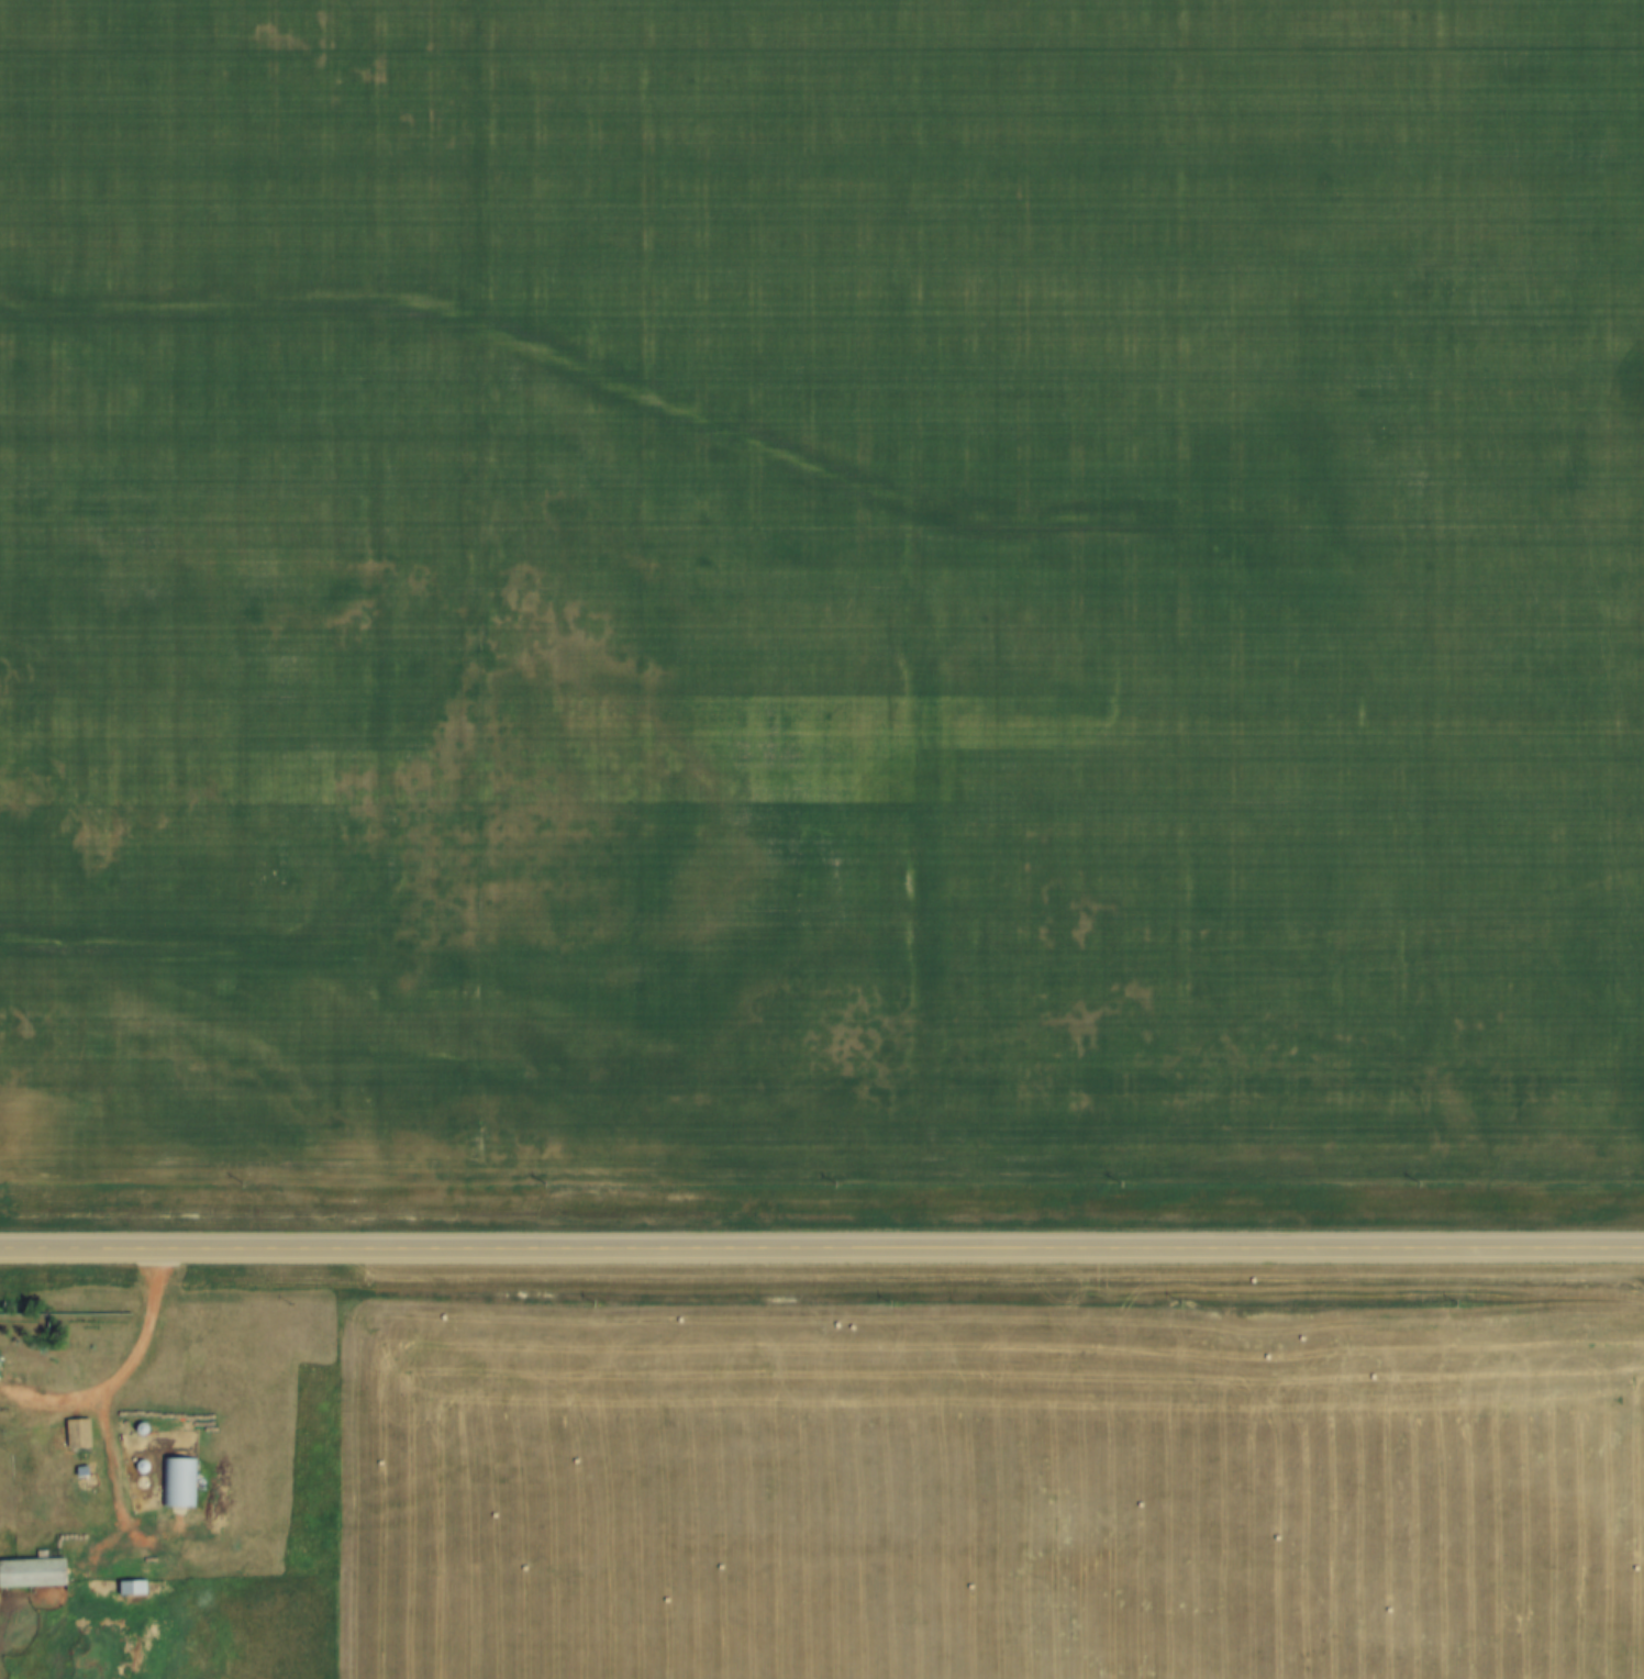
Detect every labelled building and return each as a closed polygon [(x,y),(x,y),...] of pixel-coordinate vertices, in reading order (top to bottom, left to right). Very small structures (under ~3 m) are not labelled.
[(90,1418),(64,1418),(64,1448),(90,1448),(90,1418)] [(162,1458),(162,1507),(195,1507),(195,1458),(162,1458)] [(0,1560),(0,1587),(64,1586),(64,1559),(0,1560)] [(144,1582),(118,1582),(118,1594),(144,1594),(144,1582)]
